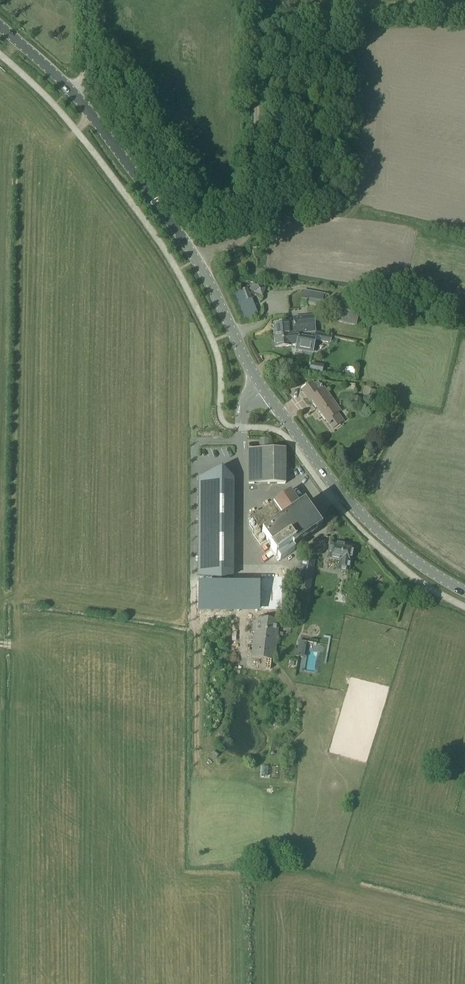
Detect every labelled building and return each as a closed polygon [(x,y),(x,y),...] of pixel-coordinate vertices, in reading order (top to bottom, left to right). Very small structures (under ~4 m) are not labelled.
[(180,38),(179,58),(190,58),(191,39),(180,38)] [(247,289),(241,292),(245,303),(251,300),(247,289)] [(324,295),(310,292),(307,306),(322,309),(324,295)] [(361,307),(340,302),(336,315),(358,321),(361,307)] [(289,325),(289,324),(273,326),(274,337),(295,335),(306,334),(316,336),(316,335),(322,336),(322,337),(331,339),(331,337),(315,334),(314,317),(293,319),(294,325),(289,325)] [(275,349),(285,348),(291,347),(297,346),(296,349),(313,352),(316,336),(306,334),(295,335),(274,337),(275,349)] [(323,366),(311,363),(309,372),(321,375),(323,366)] [(312,401),(327,422),(335,416),(329,408),(334,404),(324,390),(323,390),(318,382),(314,385),(312,383),(302,391),(310,403),(312,401)] [(377,392),(367,390),(366,397),(376,399),(377,392)] [(286,485),(286,450),(248,450),(248,485),(286,485)] [(199,479),(198,576),(231,577),(233,577),(233,479),(232,480),(221,489),(199,479)] [(321,529),(304,505),(301,507),(290,492),(251,519),(273,549),(270,551),(276,558),(292,547),(293,549),(321,529)] [(354,548),(331,543),(328,559),(340,561),(338,571),(348,573),(350,563),(351,564),(354,548)] [(275,661),(279,621),(255,619),(255,623),(253,623),(252,632),(254,633),(251,659),(275,661)]
